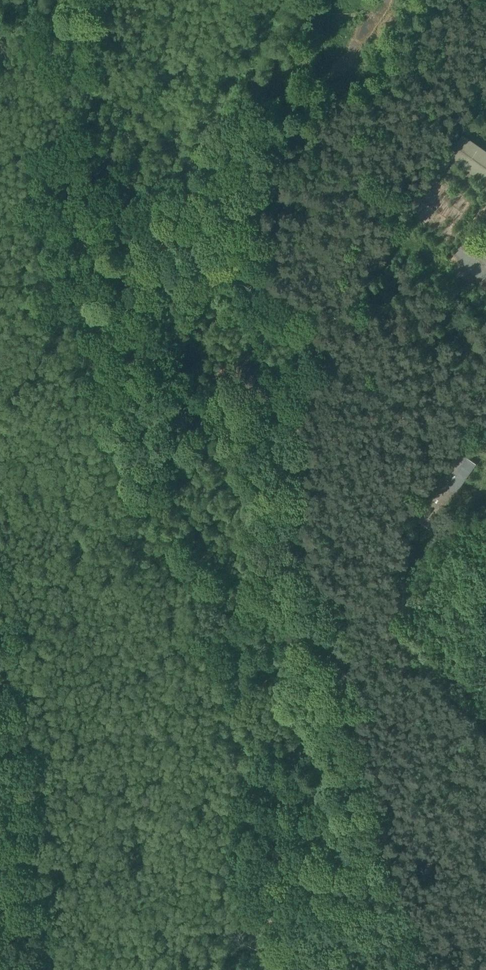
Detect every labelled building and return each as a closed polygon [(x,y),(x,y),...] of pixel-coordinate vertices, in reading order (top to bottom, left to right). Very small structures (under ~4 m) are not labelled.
[(461,134),(446,155),(485,183),(485,152),(461,134)] [(473,202),(432,173),(407,208),(448,238),(473,202)] [(458,451),(413,515),(430,527),(475,463),(458,451)]
